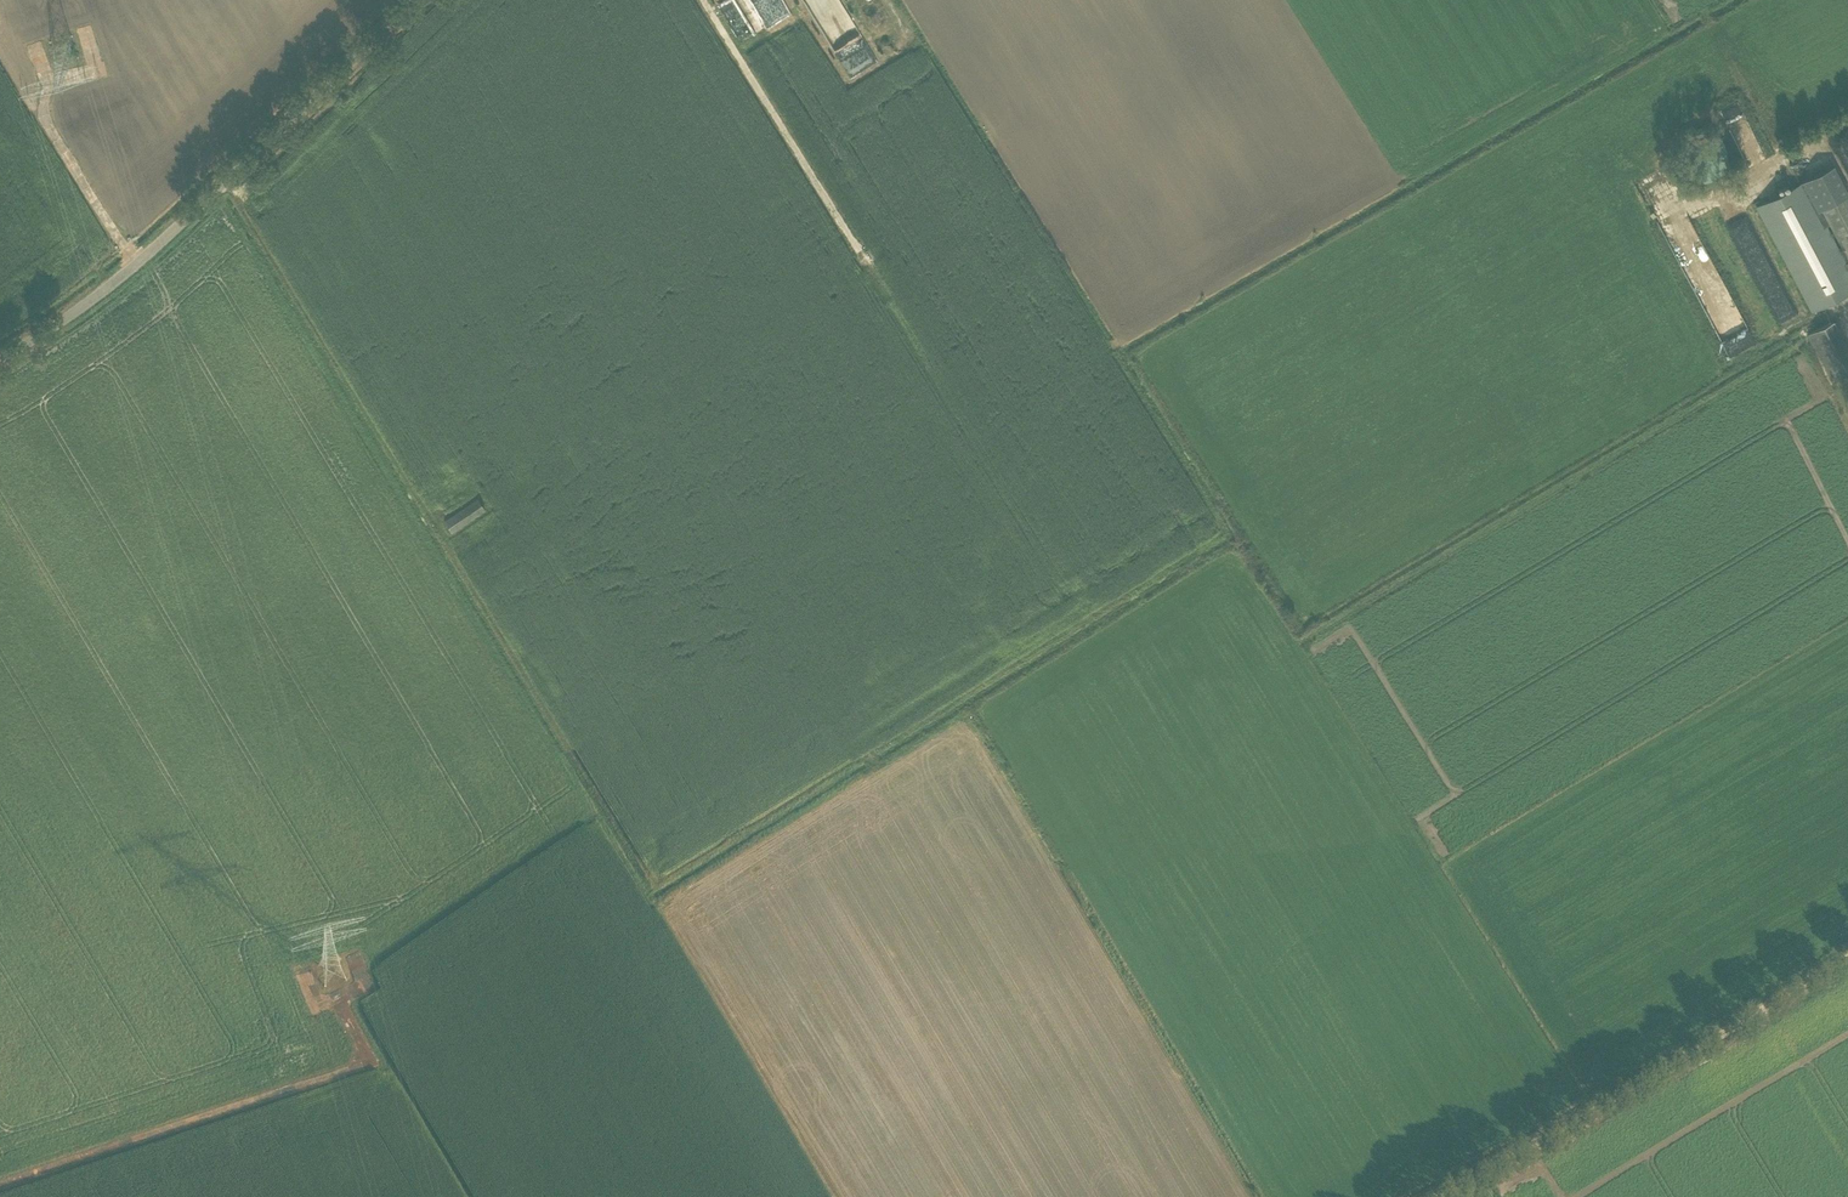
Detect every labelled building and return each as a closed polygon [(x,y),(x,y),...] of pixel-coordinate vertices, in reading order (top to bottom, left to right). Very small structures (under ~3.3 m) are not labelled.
[(1847,263),(1826,223),(1823,219),(1803,181),(1756,206),(1733,218),(1788,324),(1811,312),(1847,292),(1847,266),(1847,263)] [(1826,223),(1830,221),(1847,255),(1847,194),(1823,207),(1828,217),(1823,219),(1826,223)] [(1833,320),(1808,333),(1834,382),(1847,374),(1847,348),(1833,320)] [(1730,356),(1752,342),(1748,335),(1737,342),(1735,339),(1724,346),(1730,356)] [(445,519),(453,531),(487,509),(479,497),(445,519)]
